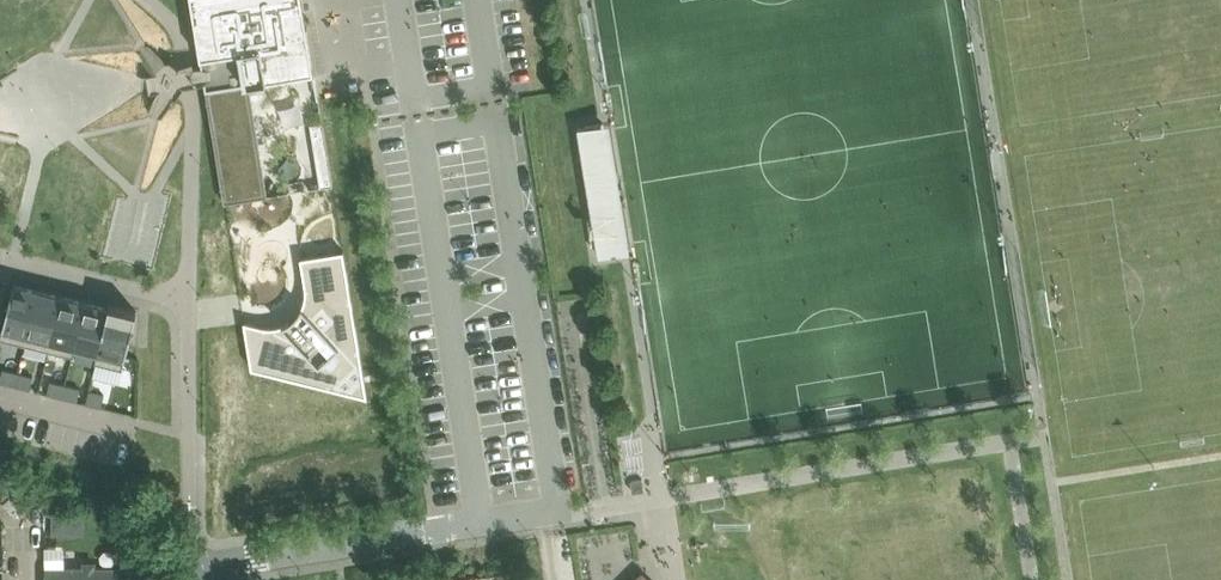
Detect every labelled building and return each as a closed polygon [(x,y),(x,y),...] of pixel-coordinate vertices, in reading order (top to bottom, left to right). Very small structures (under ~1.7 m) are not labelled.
[(202,66),(203,68),(204,78),(205,80),(225,202),(268,195),(250,82),(315,71),(303,0),(192,0),(202,66)] [(323,121),(310,123),(321,186),(333,184),(323,121)] [(604,123),(579,127),(600,255),(624,251),(604,123)] [(244,320),(244,321),(252,368),(296,379),(296,378),(324,385),(368,396),(344,250),(336,251),(336,252),(308,256),(301,257),(301,260),(302,264),(304,272),(303,272),(304,277),(306,284),(305,285),(306,291),(305,297),(304,302),(301,308),(298,313),(301,316),(293,323),(290,320),(285,323),(279,325),(273,326),(267,326),(261,325),(254,323),(247,321),(244,320)] [(25,344),(39,291),(38,291),(38,290),(14,284),(1,338),(25,344)] [(25,344),(49,350),(62,297),(62,296),(39,291),(25,344)] [(62,297),(49,350),(73,356),(74,356),(75,351),(74,351),(86,303),(85,302),(63,297),(62,297)] [(86,303),(74,351),(75,351),(97,356),(98,357),(110,308),(109,308),(87,302),(86,303)] [(97,356),(95,362),(96,363),(123,369),(126,358),(130,359),(130,357),(126,356),(137,311),(111,305),(110,304),(109,308),(110,308),(98,357),(97,356)] [(18,373),(3,369),(0,381),(15,385),(18,373)] [(33,377),(18,373),(15,385),(30,388),(33,377)] [(47,393),(62,397),(65,385),(50,381),(47,393)] [(80,389),(65,385),(62,397),(78,400),(80,389)] [(104,395),(89,391),(86,402),(101,406),(104,395)] [(633,491),(645,490),(643,478),(631,480),(633,491)] [(52,512),(52,535),(84,535),(84,512),(52,512)] [(137,552),(123,552),(123,579),(137,579),(137,552)] [(47,568),(47,579),(114,579),(114,568),(47,568)]
